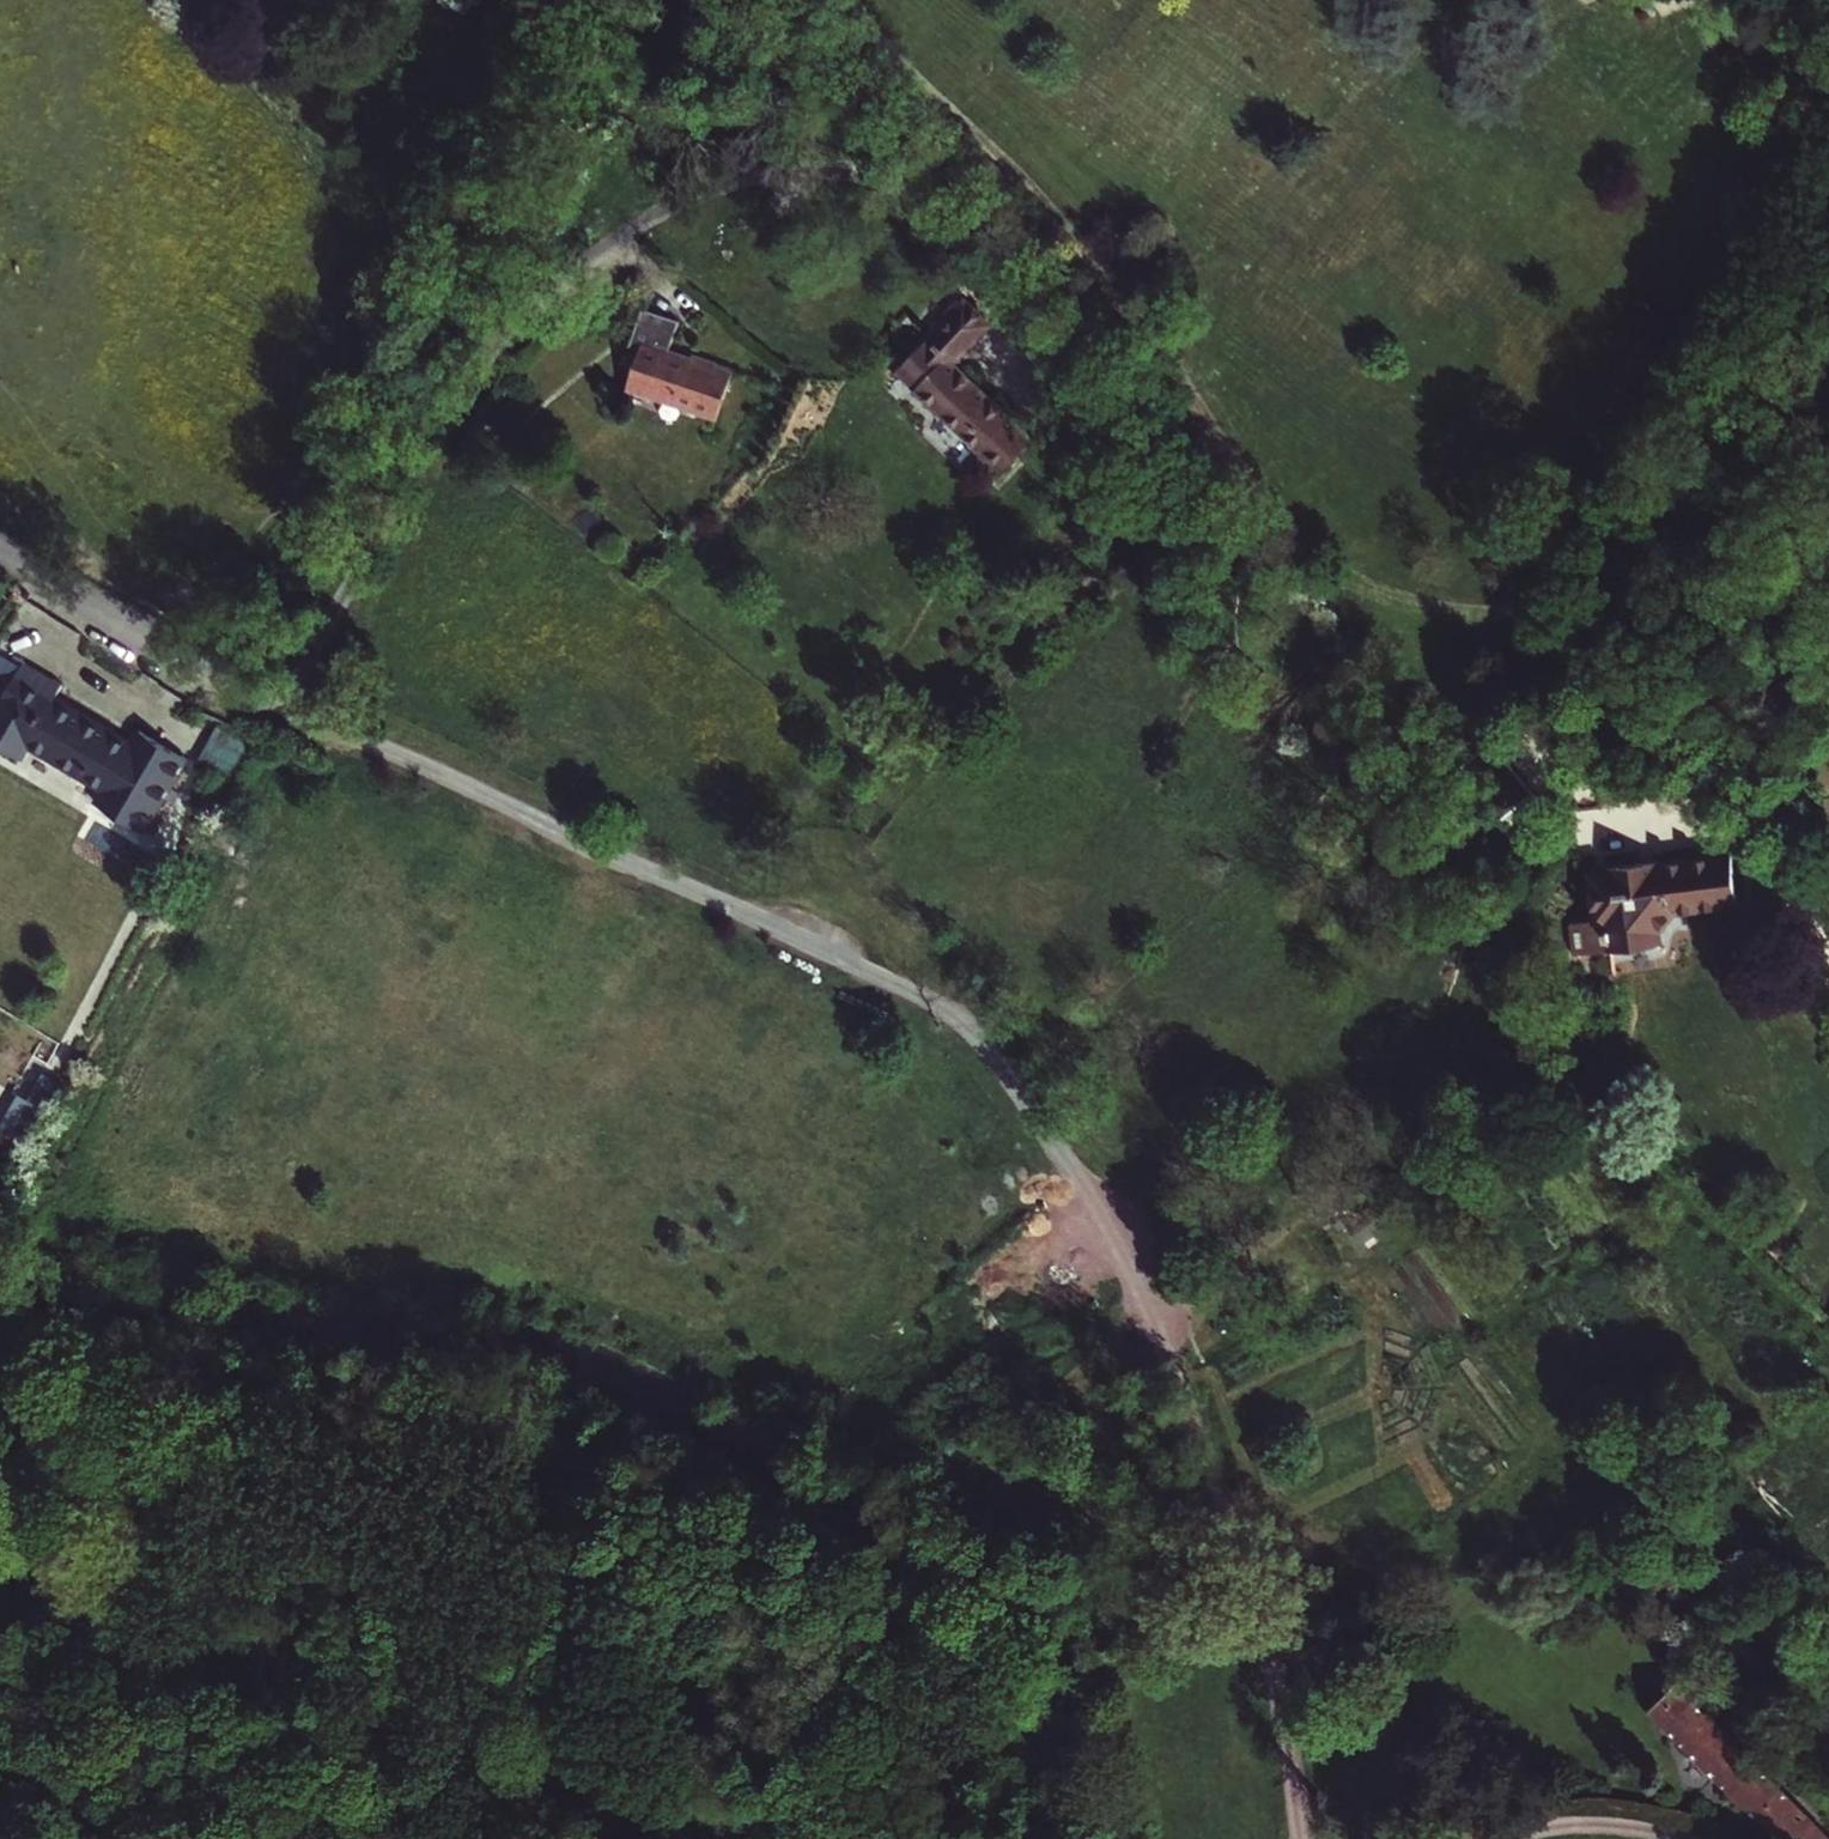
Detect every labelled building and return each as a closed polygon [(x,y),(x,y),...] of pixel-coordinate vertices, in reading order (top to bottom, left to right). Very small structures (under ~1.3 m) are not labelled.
[(897,373),(1000,477),(1032,445),(954,366),(991,330),(967,306),(964,309),(960,305),(927,337),(931,340),(897,373)] [(646,401),(716,423),(730,380),(713,375),(715,368),(691,360),(689,365),(669,359),(679,327),(642,315),(626,350),(637,354),(628,384),(649,391),(646,401)] [(0,688),(0,700),(32,718),(18,742),(98,791),(126,742),(49,697),(56,683),(6,654),(0,665),(0,680),(3,682),(0,688)] [(1733,903),(1728,855),(1655,862),(1655,857),(1604,862),(1604,867),(1585,869),(1589,917),(1567,919),(1570,951),(1606,948),(1606,943),(1656,938),(1655,925),(1672,909),(1733,903)] [(1651,1712),(1770,1838),(1822,1838),(1678,1686),(1651,1712)]
